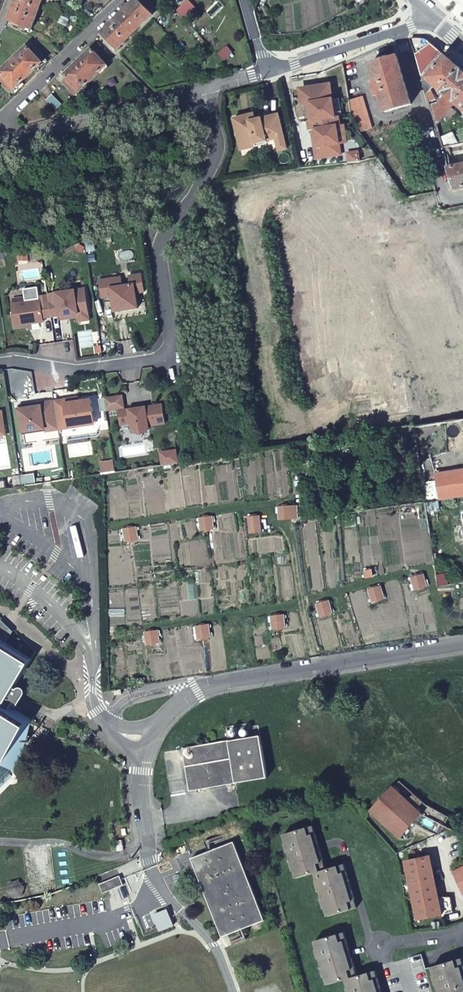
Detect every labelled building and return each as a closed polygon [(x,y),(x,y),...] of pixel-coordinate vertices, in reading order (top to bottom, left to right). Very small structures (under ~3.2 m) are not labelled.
[(8,20),(31,30),(42,2),(46,4),(48,0),(15,0),(8,20)] [(117,52),(151,19),(135,2),(101,35),(117,52)] [(175,14),(185,25),(197,15),(186,4),(175,14)] [(93,12),(97,16),(102,12),(98,7),(93,12)] [(410,41),(421,78),(443,56),(426,41),(410,41)] [(15,91),(46,62),(29,45),(0,72),(0,75),(3,78),(0,81),(0,84),(11,95),(15,91)] [(90,52),(63,77),(66,80),(68,83),(64,87),(75,98),(79,94),(106,68),(90,52)] [(411,106),(398,58),(372,65),(376,82),(371,83),(375,98),(380,97),(384,113),(411,106)] [(440,92),(460,70),(445,58),(423,84),(427,101),(435,99),(430,91),(435,85),(439,88),(437,89),(440,92)] [(460,70),(440,92),(435,99),(437,102),(428,104),(435,128),(457,104),(462,96),(462,73),(460,70)] [(302,105),(309,104),(307,93),(331,89),(331,85),(304,89),(300,94),(302,105)] [(318,146),(315,147),(317,158),(341,155),(337,126),(340,126),(339,117),(336,117),(333,100),(331,89),(307,93),(309,104),(311,104),(314,121),(309,121),(310,131),(312,130),(315,130),(318,146)] [(362,96),(349,99),(352,121),(353,123),(358,131),(371,127),(362,96)] [(45,102),(55,112),(61,107),(51,97),(45,102)] [(333,100),(336,117),(339,117),(343,116),(340,99),(333,100)] [(240,123),(257,120),(255,114),(235,118),(241,148),(268,143),(267,141),(244,146),(240,123)] [(257,120),(240,123),(244,146),(267,141),(276,139),(285,137),(280,115),(257,120)] [(453,134),(439,140),(442,150),(459,145),(453,134)] [(285,137),(276,139),(279,151),(287,149),(285,137)] [(447,170),(453,190),(462,188),(462,166),(447,170)] [(119,275),(96,278),(99,296),(109,294),(111,309),(135,306),(133,291),(142,290),(139,272),(126,274),(127,283),(120,284),(119,275)] [(83,285),(45,290),(49,313),(57,312),(86,309),(83,285)] [(36,315),(40,314),(49,313),(45,290),(37,292),(37,296),(9,299),(12,322),(36,318),(36,315)] [(58,315),(75,313),(76,317),(86,316),(86,309),(57,312),(58,315)] [(102,408),(120,405),(119,393),(101,396),(102,408)] [(62,396),(51,397),(54,425),(66,423),(65,420),(86,417),(85,407),(90,407),(88,396),(76,398),(63,400),(62,396)] [(51,397),(37,399),(37,401),(15,405),(18,427),(41,424),(41,427),(54,425),(51,397)] [(115,408),(117,422),(127,421),(128,429),(137,431),(145,427),(145,423),(161,421),(158,402),(115,408)] [(86,417),(65,420),(66,423),(91,420),(90,407),(85,407),(86,417)] [(395,437),(413,434),(412,427),(394,430),(395,437)] [(171,448),(162,449),(164,462),(173,460),(171,448)] [(42,449),(35,463),(44,467),(49,456),(44,454),(45,450),(42,449)] [(162,449),(155,450),(157,463),(164,462),(162,449)] [(109,459),(96,461),(98,472),(110,470),(109,459)] [(436,500),(462,496),(462,470),(433,474),(436,500)] [(24,770),(21,769),(21,766),(27,767),(36,711),(19,703),(26,687),(27,685),(26,683),(25,682),(23,682),(21,683),(20,684),(17,683),(23,667),(0,657),(0,798),(24,770)] [(234,728),(236,737),(258,734),(257,724),(249,725),(248,721),(244,722),(245,726),(234,728)] [(258,735),(227,739),(233,782),(265,776),(258,735)] [(233,782),(227,739),(181,747),(188,789),(233,782)] [(395,785),(369,807),(398,835),(400,836),(422,809),(395,785)] [(319,871),(329,869),(320,825),(290,831),(291,840),(290,840),(292,850),(294,849),(296,858),(294,859),(296,868),(298,868),(300,876),(319,871)] [(218,936),(260,919),(230,841),(188,858),(218,936)] [(436,894),(429,852),(405,858),(416,917),(442,913),(452,909),(450,896),(436,894)] [(348,865),(329,869),(319,871),(321,880),(319,881),(321,891),(323,890),(325,899),(323,900),(325,909),(327,909),(329,917),(359,910),(348,865)] [(98,884),(102,894),(123,886),(119,876),(98,884)] [(343,979),(354,976),(344,932),(314,939),(316,947),(314,947),(316,957),(318,956),(320,966),(318,966),(321,976),(323,975),(324,984),(343,979)] [(462,955),(430,962),(432,971),(431,971),(433,981),(434,981),(436,990),(435,990),(436,991),(462,991),(462,956),(462,955)] [(354,976),(343,979),(345,988),(344,988),(344,991),(378,991),(373,972),(354,976)]
